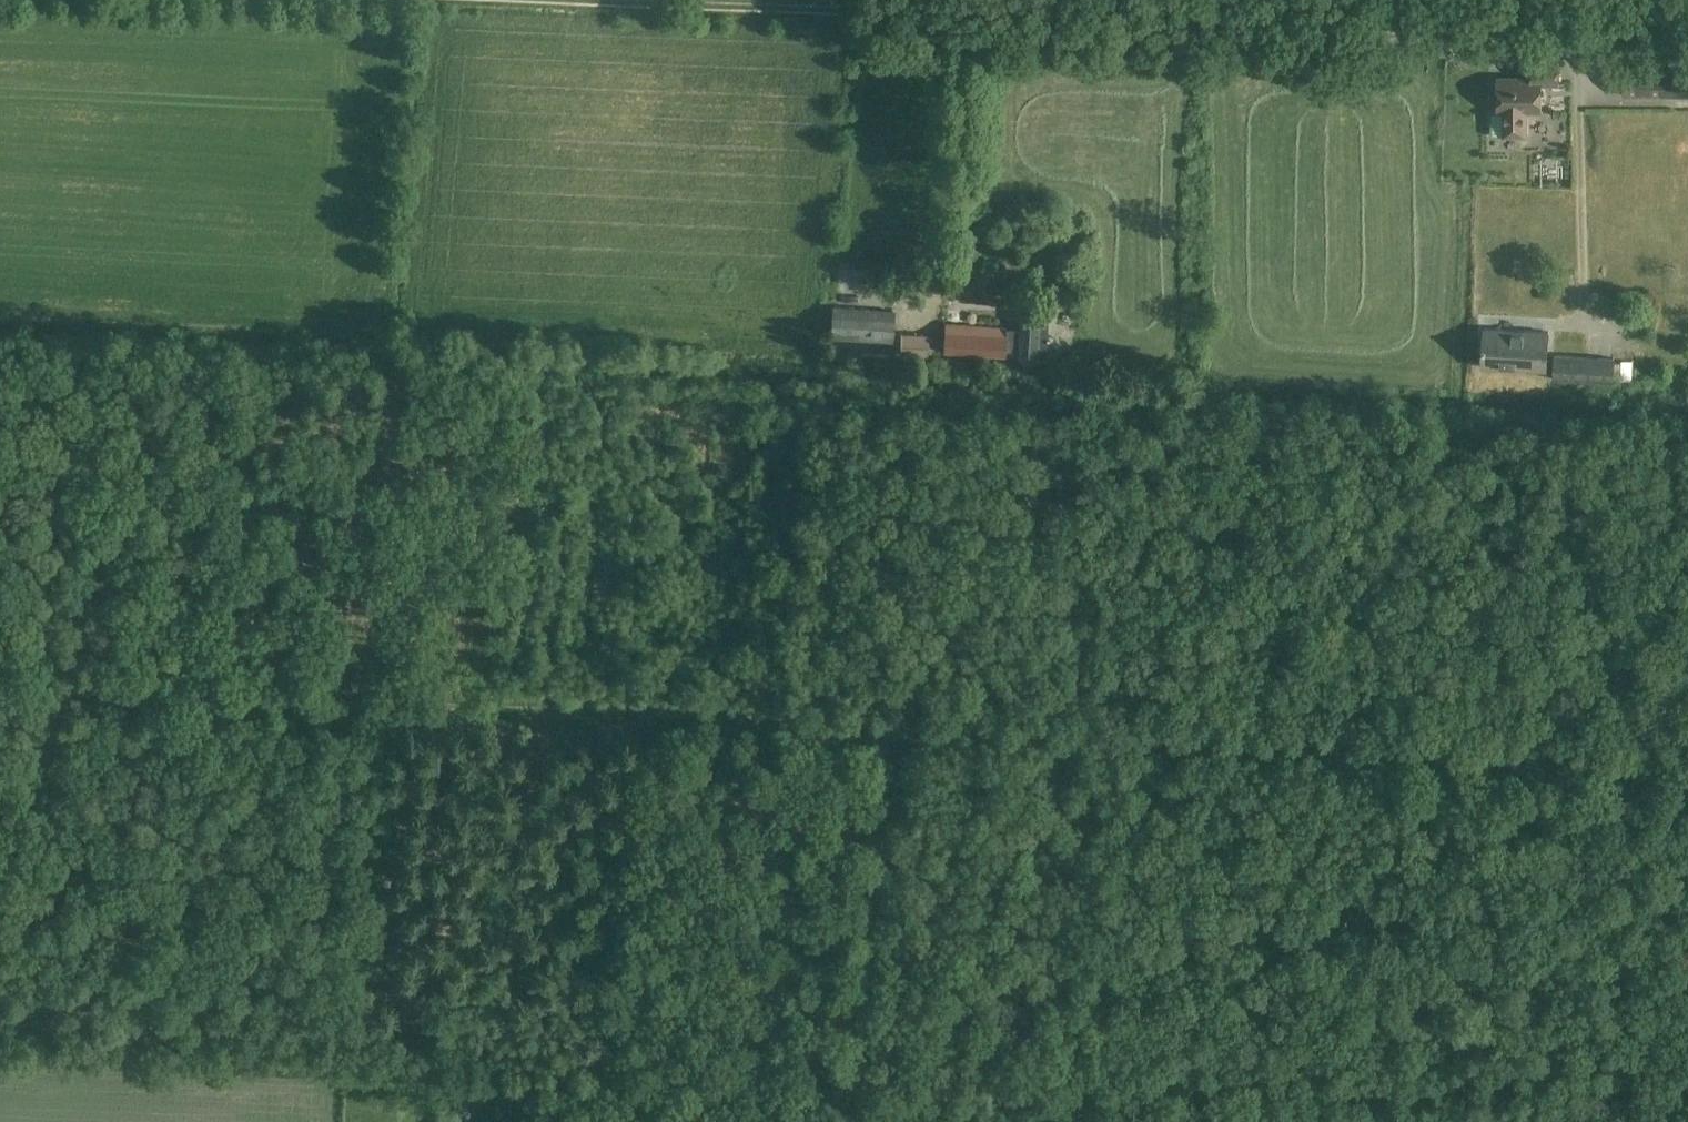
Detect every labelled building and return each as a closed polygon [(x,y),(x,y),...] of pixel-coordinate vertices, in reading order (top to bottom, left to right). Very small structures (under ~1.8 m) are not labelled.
[(1530,69),(1530,61),(1504,61),(1504,70),(1530,69)] [(1499,114),(1503,114),(1503,136),(1528,136),(1528,114),(1542,114),(1542,88),(1558,88),(1558,64),(1532,64),(1532,81),(1499,81),(1499,114)] [(1576,190),(1574,177),(1559,179),(1561,193),(1576,190)] [(892,340),(893,311),(832,307),(830,336),(892,340)] [(1639,309),(1622,308),(1621,322),(1638,323),(1639,309)] [(1006,328),(945,324),(943,351),(1004,355),(1005,353),(1018,354),(1018,361),(1044,363),(1047,315),(1021,313),(1020,331),(1006,330),(1006,328)] [(1483,367),(1546,370),(1548,332),(1485,329),(1483,367)] [(1613,382),(1614,358),(1554,355),(1553,378),(1613,382)]
